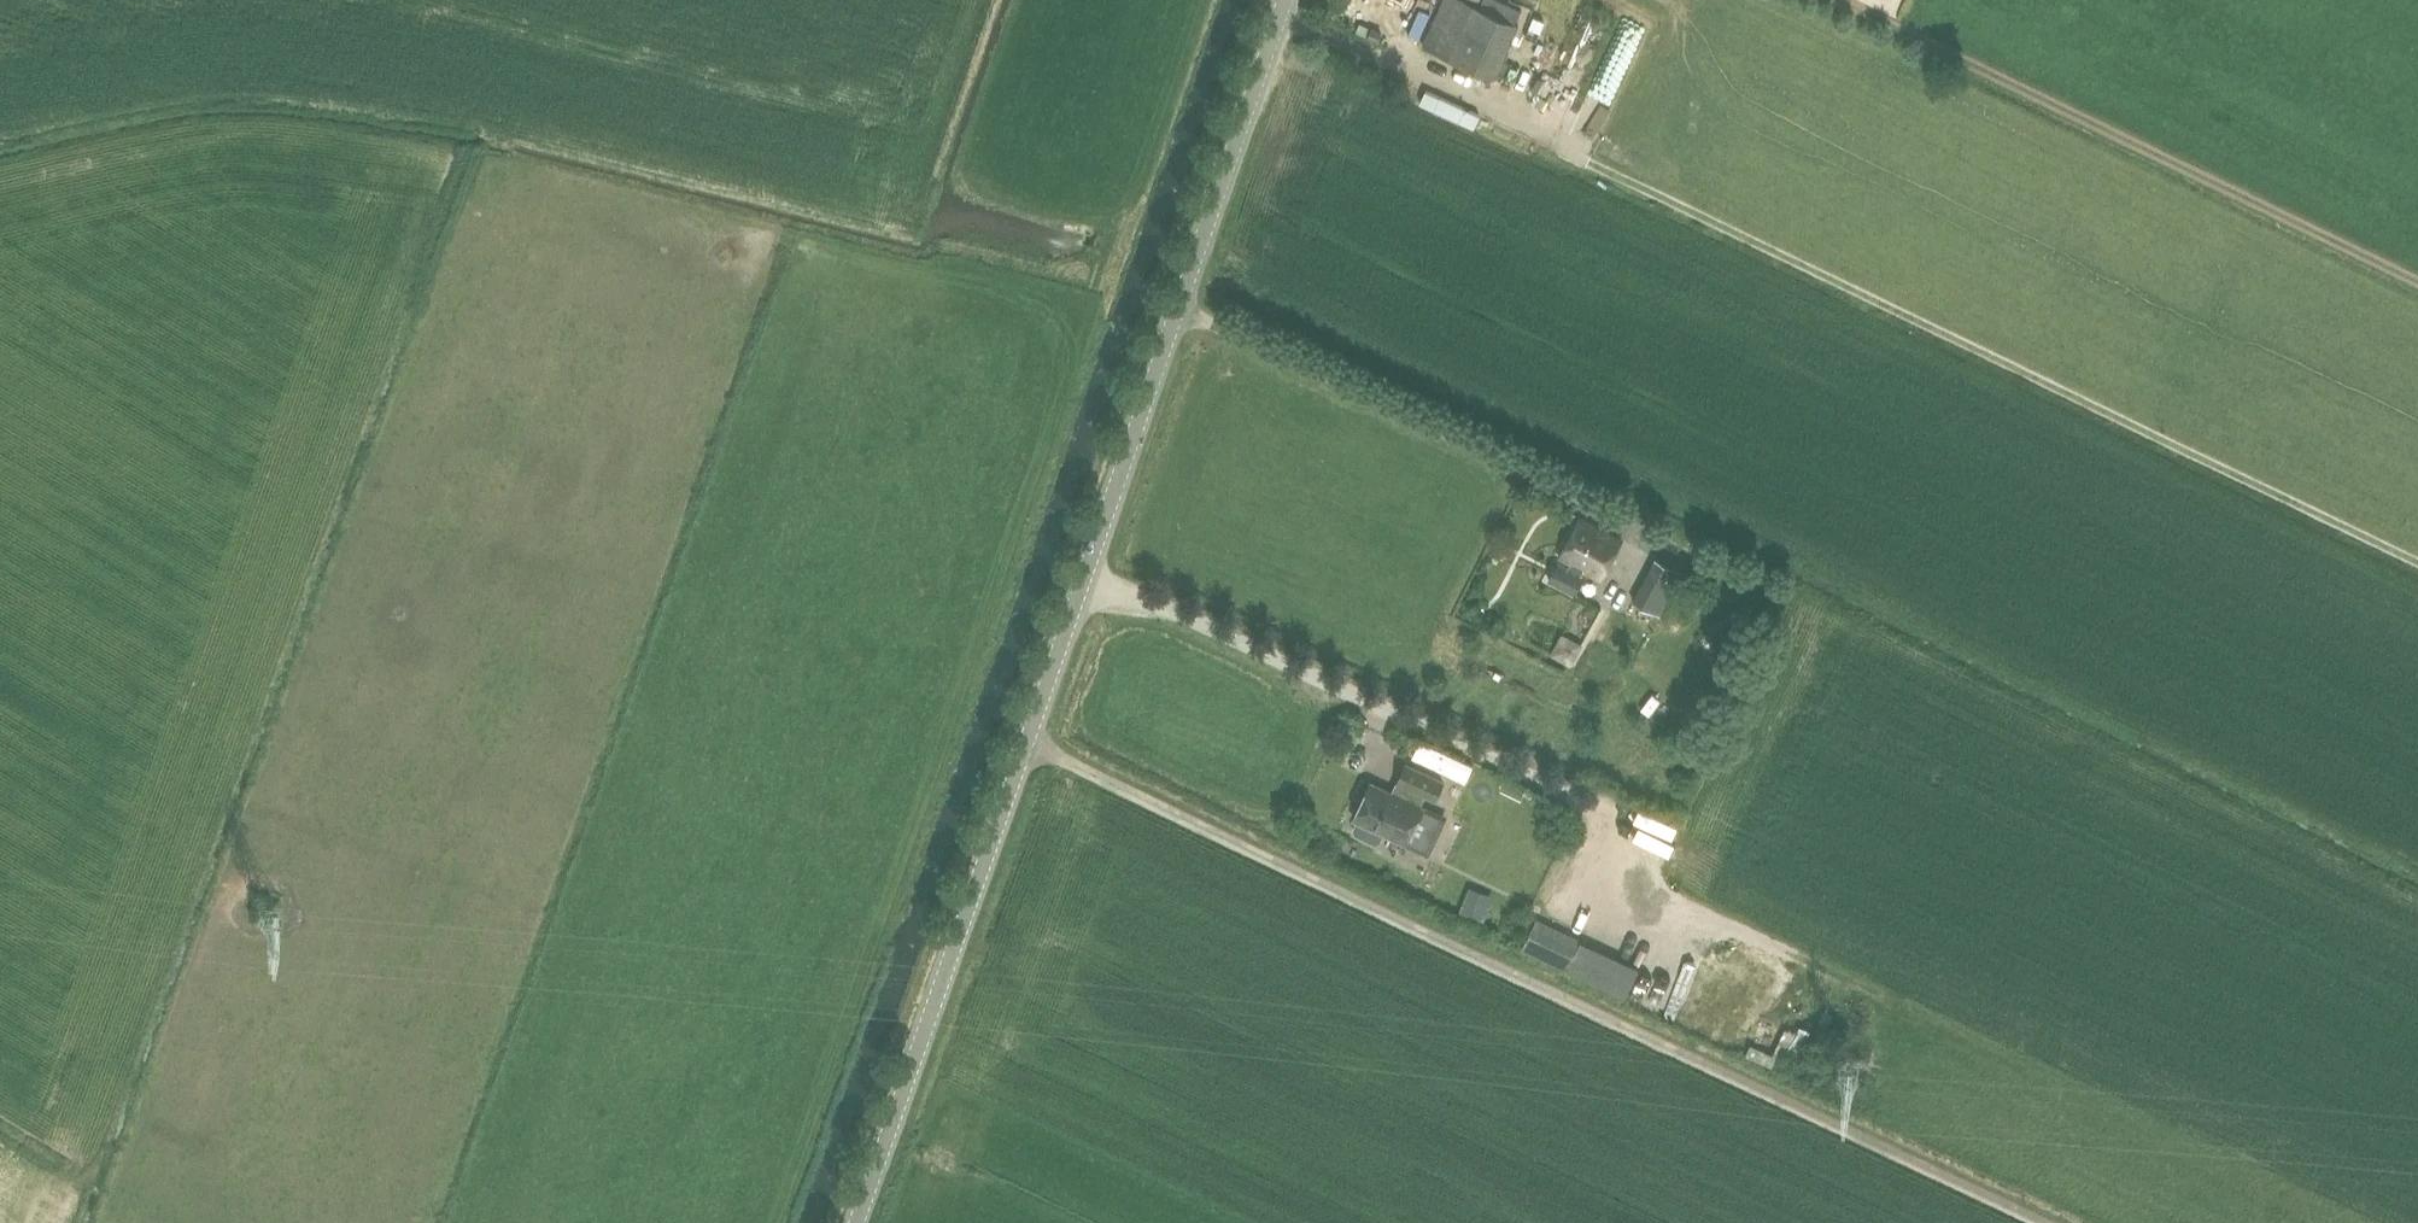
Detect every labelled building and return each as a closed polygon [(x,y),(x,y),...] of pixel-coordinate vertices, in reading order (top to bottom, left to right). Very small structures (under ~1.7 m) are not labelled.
[(1403,17),(1409,5),(1397,0),(1365,0),(1403,17)] [(1420,45),(1494,78),(1519,23),(1470,0),(1441,0),(1420,45)] [(1578,517),(1558,555),(1599,576),(1619,538),(1578,517)] [(1659,613),(1682,570),(1654,556),(1631,598),(1659,613)] [(1581,572),(1557,559),(1547,578),(1574,593),(1584,574),(1581,572)] [(1379,836),(1383,828),(1406,839),(1423,802),(1420,801),(1425,789),(1435,794),(1443,777),(1406,759),(1398,777),(1401,778),(1396,790),(1371,778),(1354,814),(1359,816),(1355,825),(1356,828),(1376,838),(1379,836)] [(1637,825),(1673,835),(1677,820),(1641,810),(1637,825)] [(1522,946),(1567,968),(1582,938),(1537,916),(1522,946)] [(1600,946),(1595,960),(1616,967),(1623,947),(1614,944),(1611,951),(1600,946)]
